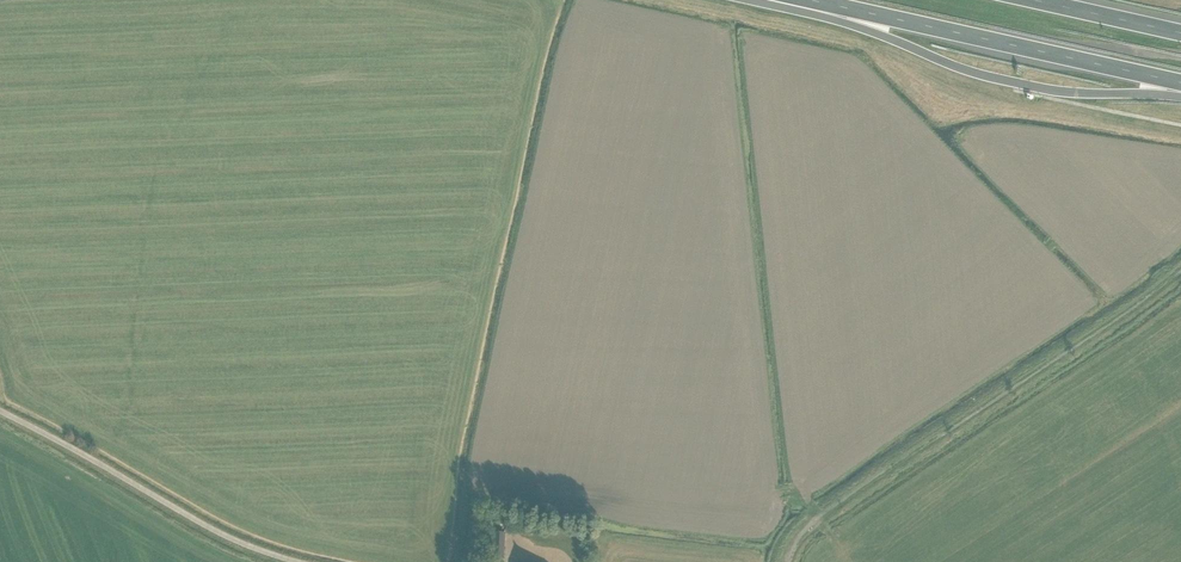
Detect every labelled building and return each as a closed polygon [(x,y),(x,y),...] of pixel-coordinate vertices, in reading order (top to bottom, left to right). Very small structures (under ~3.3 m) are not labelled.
[(491,532),(490,556),(504,557),(505,533),(491,532)]
